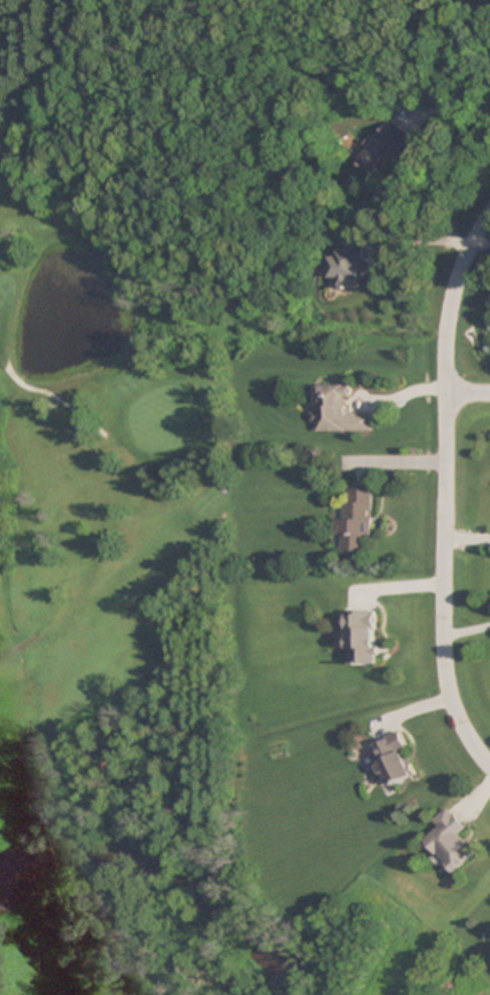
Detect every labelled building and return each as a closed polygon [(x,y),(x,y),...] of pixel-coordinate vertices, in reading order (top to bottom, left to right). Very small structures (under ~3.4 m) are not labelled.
[(361,162),(383,177),(411,136),(390,121),(361,162)] [(331,278),(337,279),(336,289),(358,289),(358,279),(368,279),(368,236),(341,235),(340,257),(331,256),(331,278)] [(369,432),(369,413),(347,413),(347,386),(313,386),(313,432),(369,432)] [(342,537),(342,558),(369,558),(370,490),(343,490),(343,521),(333,521),(333,537),(342,537)] [(351,666),(381,665),(380,610),(350,611),(351,666)] [(392,787),(421,776),(402,731),(374,742),(392,787)] [(427,842),(456,874),(481,852),(465,835),(471,829),(451,807),(434,822),(440,829),(427,842)]
